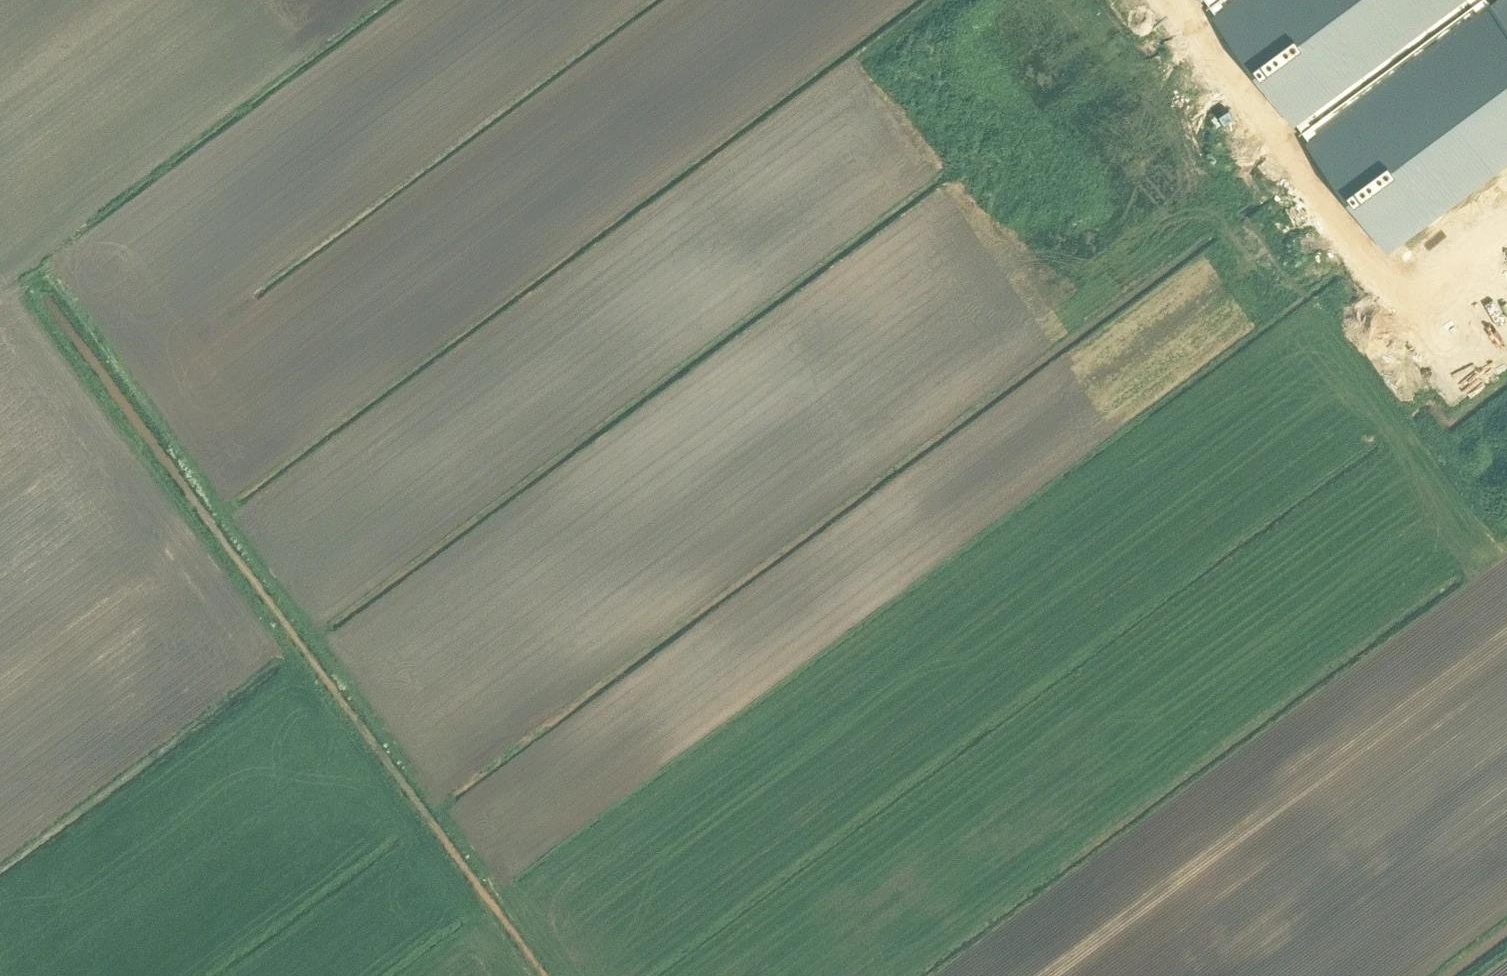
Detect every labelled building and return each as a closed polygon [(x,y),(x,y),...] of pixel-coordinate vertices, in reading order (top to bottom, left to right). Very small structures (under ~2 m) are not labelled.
[(1491,4),(1506,26),(1506,0),(1496,0),(1491,4)] [(1493,48),(1506,67),(1506,38),(1493,48)]
